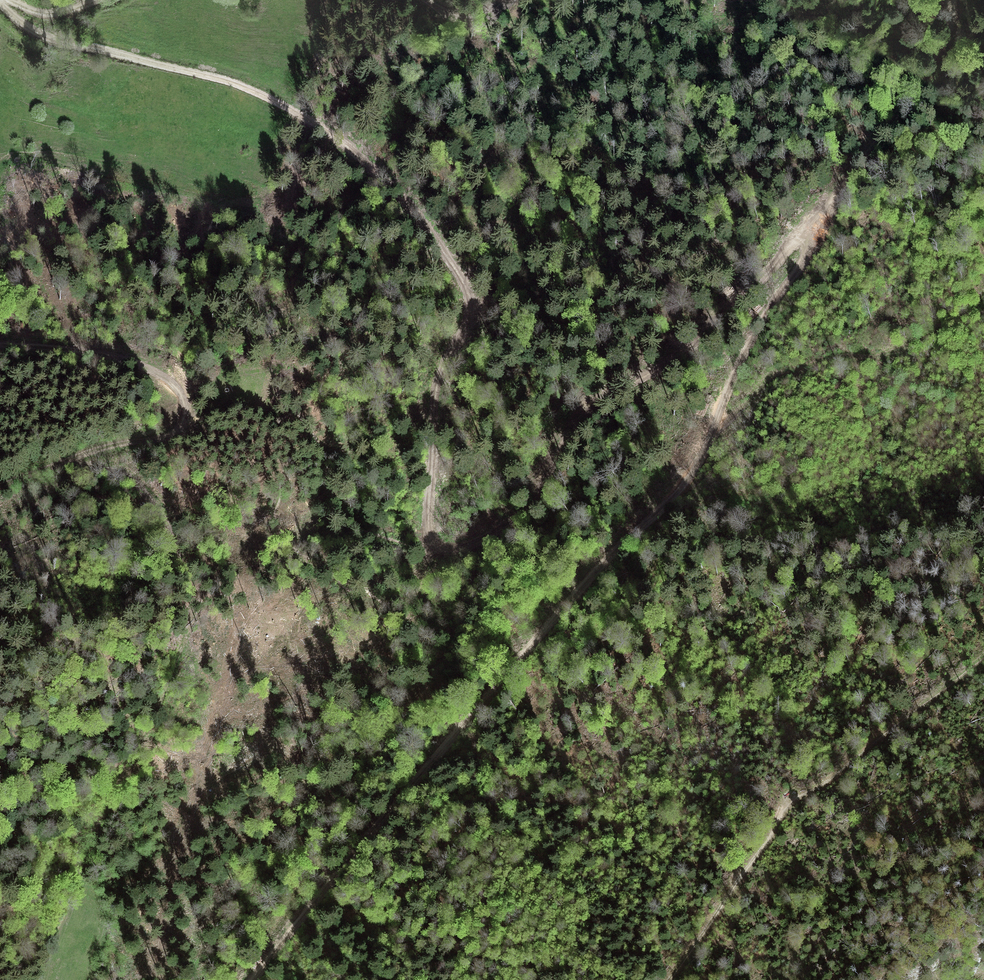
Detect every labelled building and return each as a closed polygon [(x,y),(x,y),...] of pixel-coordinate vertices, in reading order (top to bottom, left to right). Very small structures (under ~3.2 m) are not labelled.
[(252,0),(250,0),(243,0),(244,9),(252,8),(252,0)]
